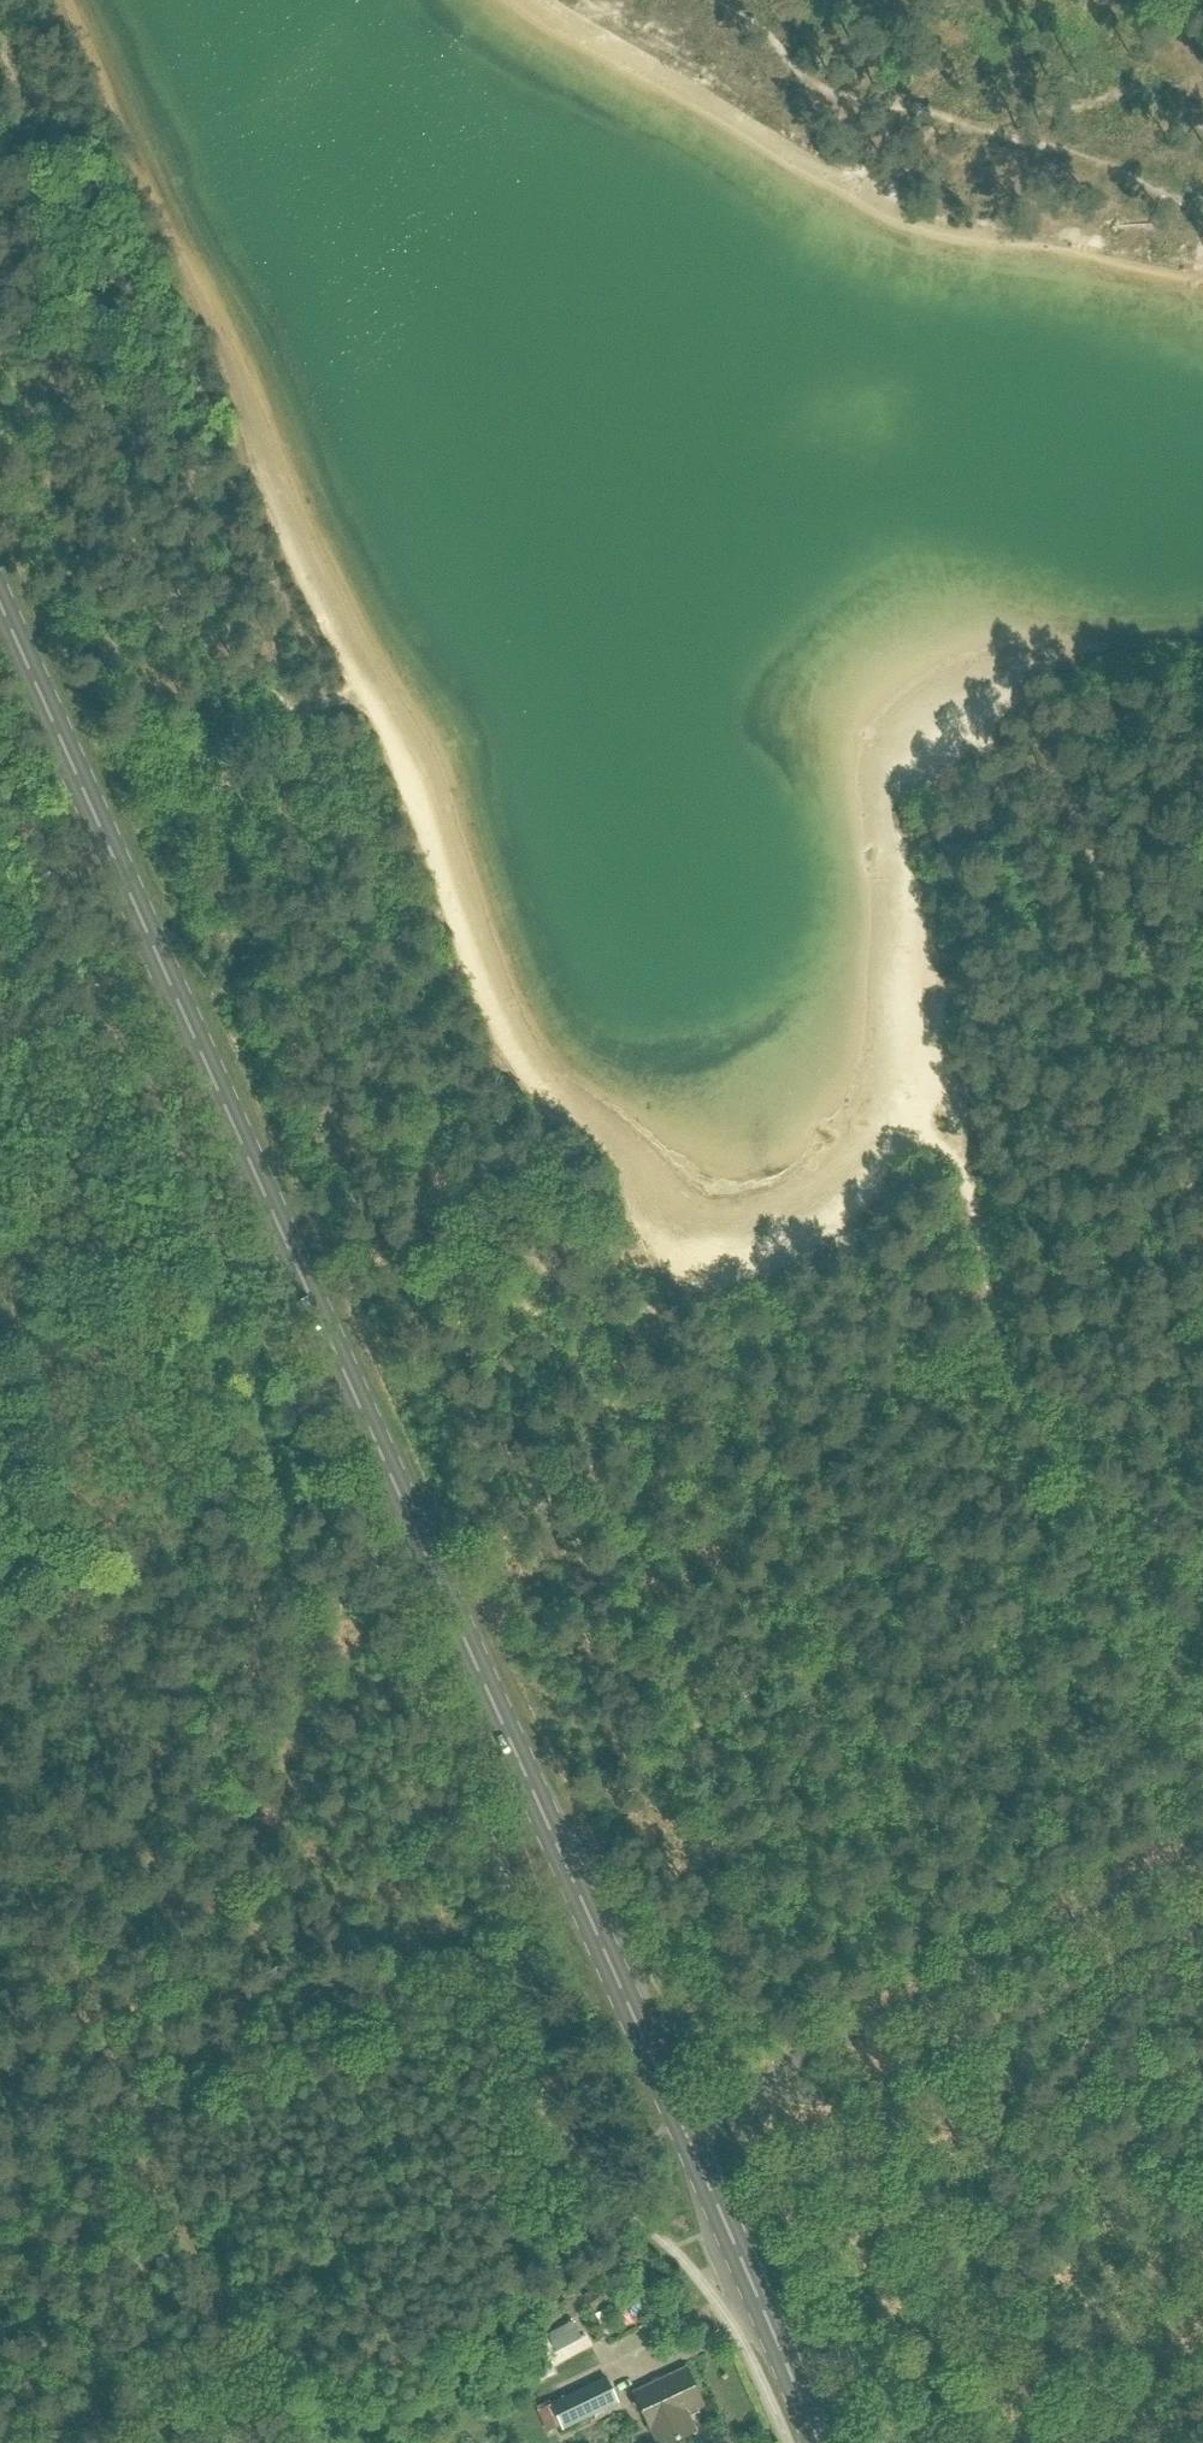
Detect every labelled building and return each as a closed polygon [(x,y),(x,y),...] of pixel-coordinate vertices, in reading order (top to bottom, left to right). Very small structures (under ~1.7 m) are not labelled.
[(607,2305),(612,2329),(634,2324),(629,2300),(607,2305)] [(687,2368),(634,2392),(658,2442),(673,2442),(697,2432),(688,2414),(705,2407),(687,2368)] [(606,2378),(550,2404),(563,2433),(619,2407),(606,2378)]
